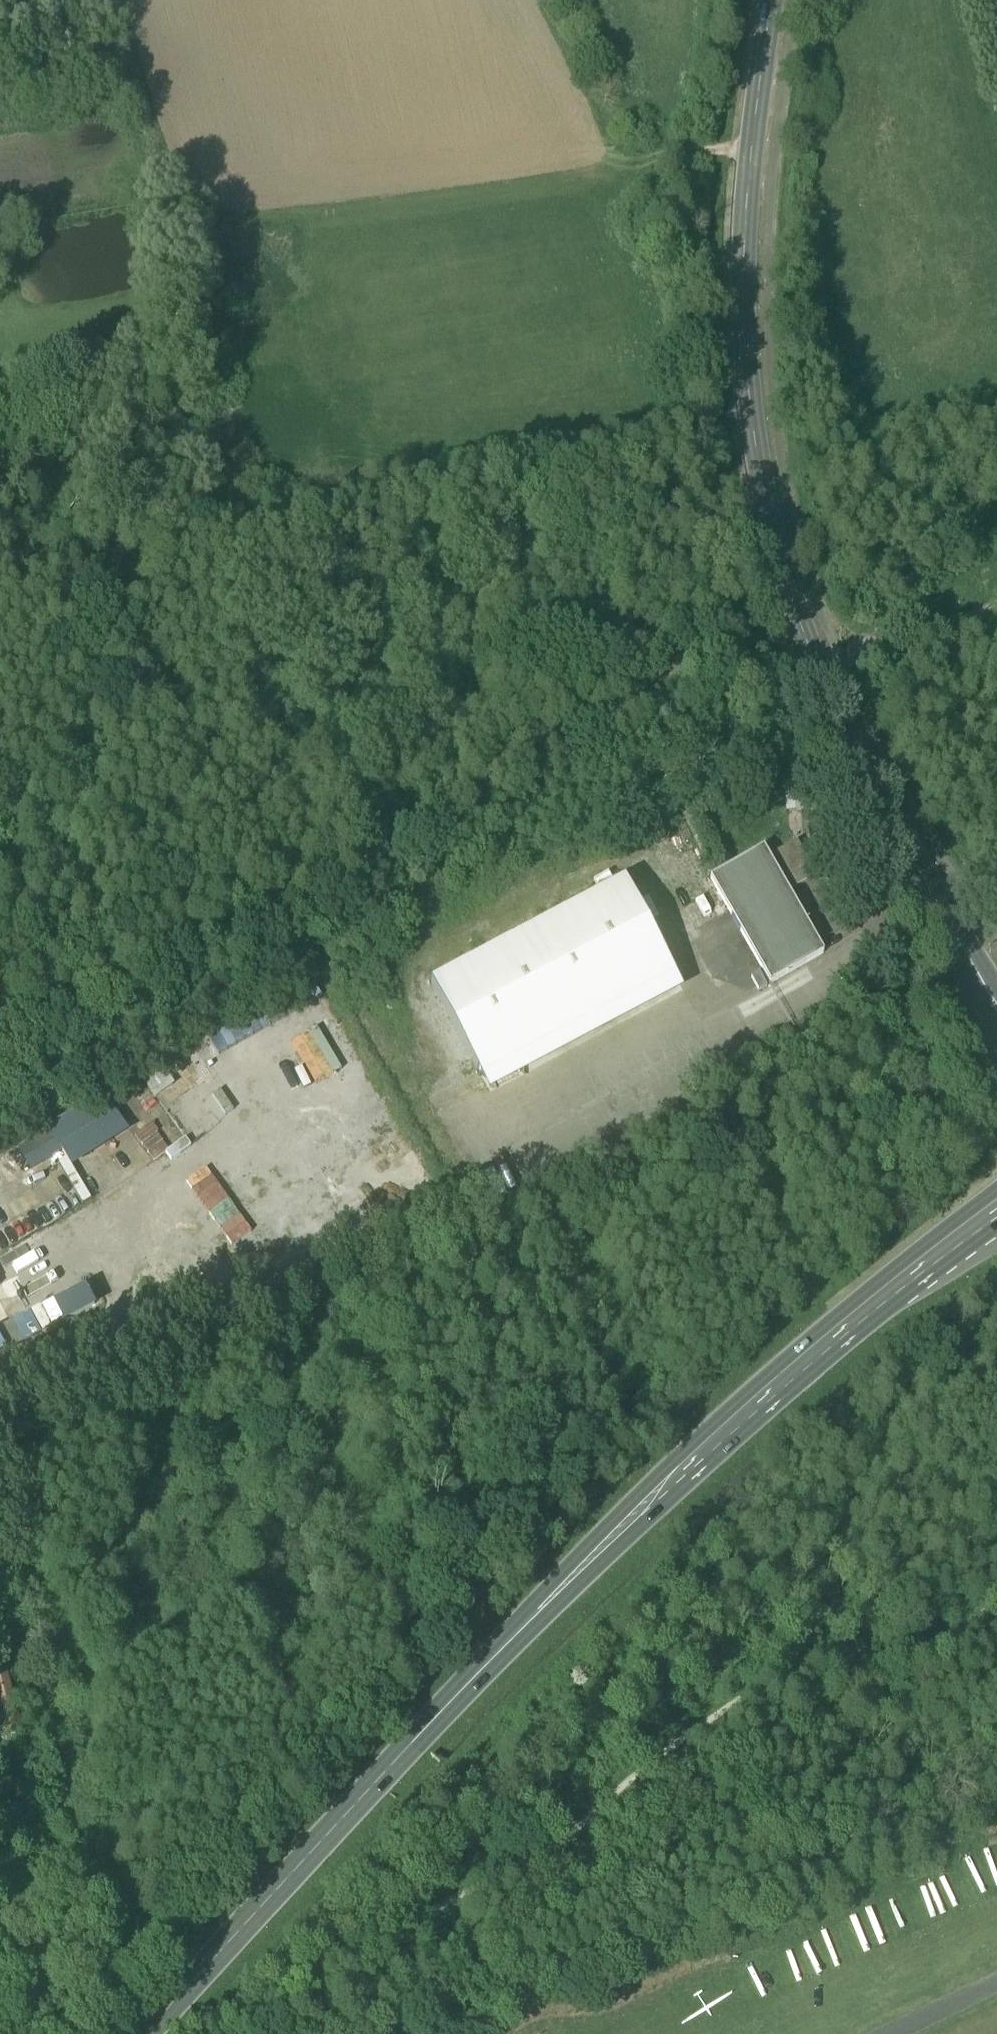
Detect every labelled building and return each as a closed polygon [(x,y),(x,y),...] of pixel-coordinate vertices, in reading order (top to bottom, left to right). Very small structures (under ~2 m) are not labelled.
[(796,843),(768,859),(788,894),(810,882),(799,863),(805,859),(796,843)] [(823,955),(788,894),(768,859),(763,850),(710,880),(771,986),(823,955)] [(624,882),(430,984),(477,1073),(672,970),(624,882)] [(684,992),(672,970),(477,1073),(488,1095),(684,992)] [(105,1095),(48,1131),(61,1154),(71,1170),(129,1135),(105,1095)] [(48,1131),(17,1149),(31,1172),(61,1154),(48,1131)] [(2,1744),(23,1740),(5,1677),(0,1678),(0,1710),(2,1717),(0,1717),(0,1736),(2,1744)] [(20,1826),(23,1832),(37,1826),(34,1819),(20,1826)]
